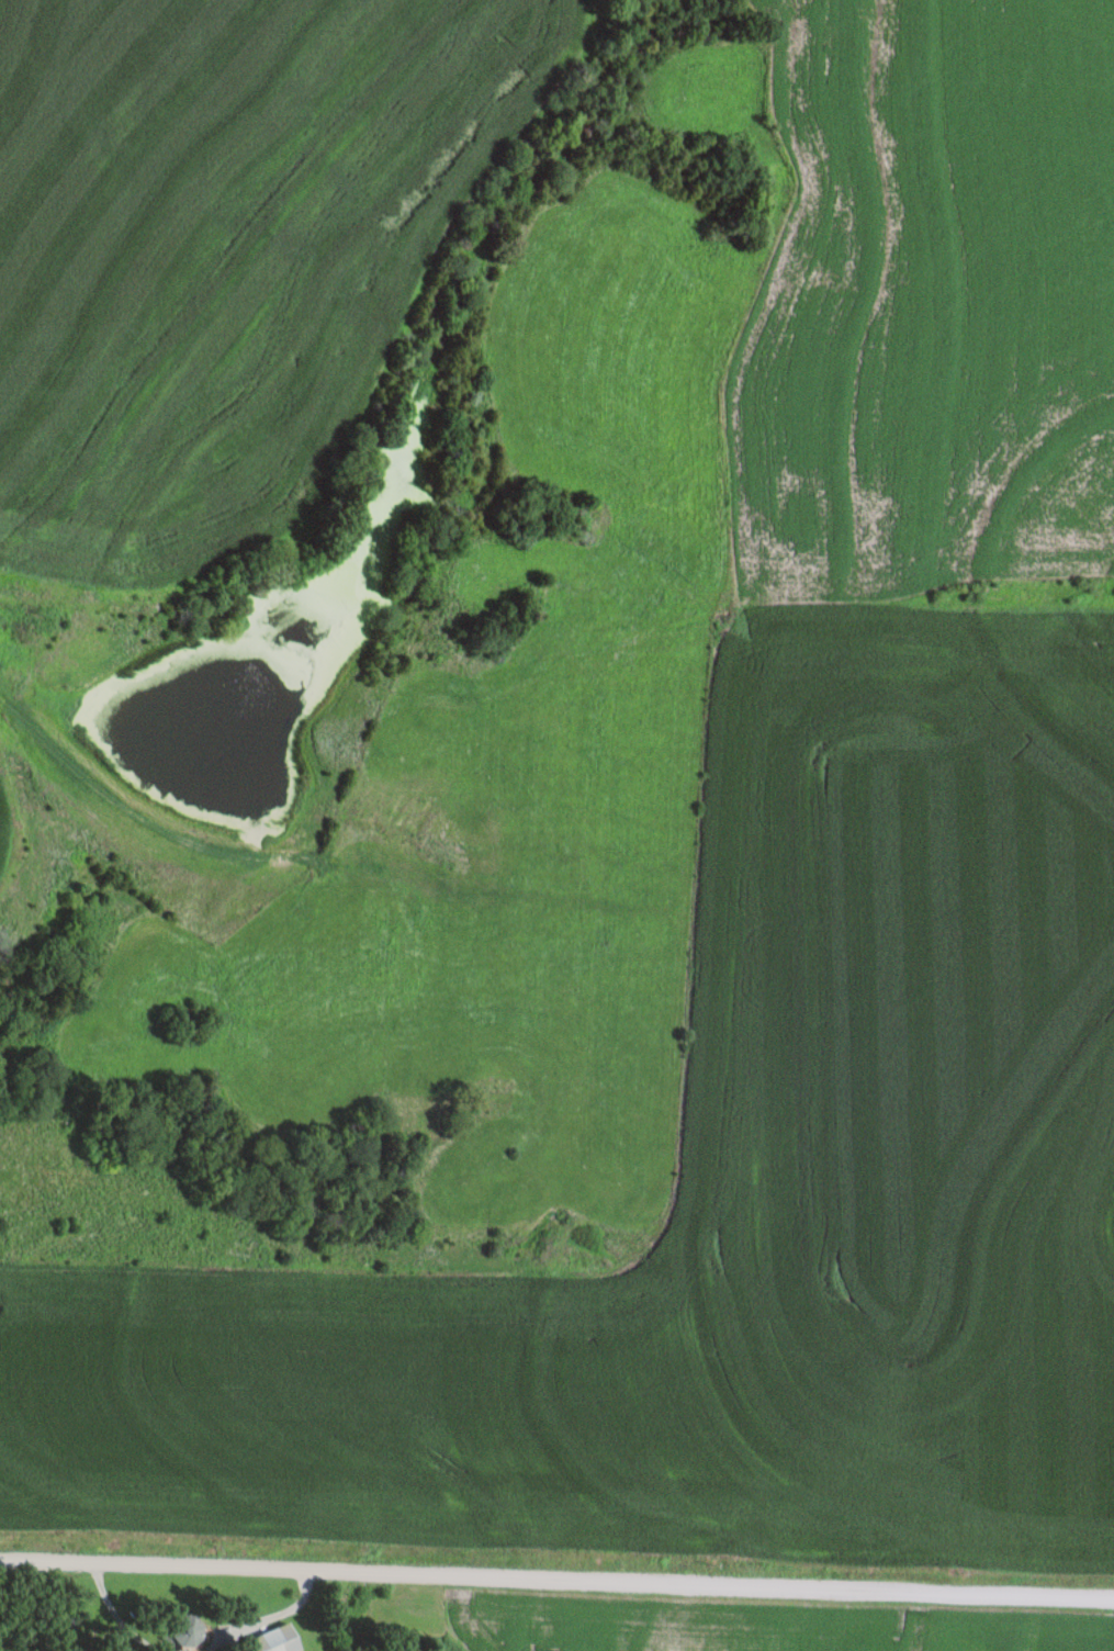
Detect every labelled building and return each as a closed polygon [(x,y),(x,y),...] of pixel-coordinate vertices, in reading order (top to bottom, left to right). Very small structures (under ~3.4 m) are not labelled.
[(163,1644),(196,1643),(195,1616),(162,1617),(163,1644)] [(284,1623),(244,1639),(249,1650),(295,1650),(284,1623)]
